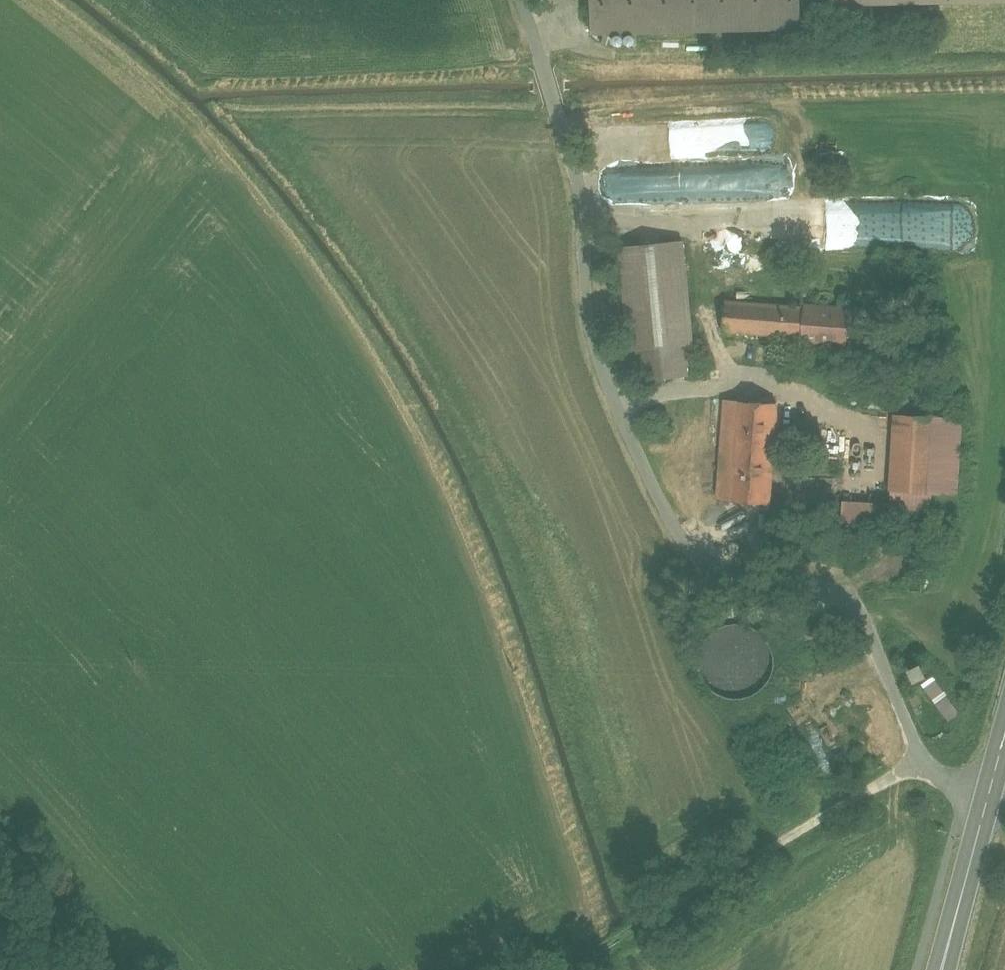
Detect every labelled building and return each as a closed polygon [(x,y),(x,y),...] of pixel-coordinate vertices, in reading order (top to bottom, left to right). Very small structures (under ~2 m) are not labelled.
[(591,19),(801,15),(801,0),(590,0),(591,19)] [(668,151),(765,150),(764,127),(728,127),(728,146),(707,147),(707,132),(668,133),(668,151)] [(779,166),(727,167),(728,197),(780,196),(779,166)] [(694,331),(685,225),(619,230),(628,336),(636,335),(638,366),(690,361),(687,331),(694,331)] [(853,307),(726,298),(724,334),(803,340),(802,347),(850,350),(853,307)] [(781,388),(723,384),(716,484),(775,488),(781,388)] [(963,402),(894,398),(888,486),(892,486),(931,488),(931,480),(958,482),(963,402)] [(892,486),(888,486),(842,483),(840,511),(890,514),(892,486)] [(771,633),(762,621),(749,613),(736,611),(721,615),(711,623),(703,634),(701,649),(704,663),(712,675),(724,682),(738,684),(752,681),(764,673),(772,661),(774,647),(771,633)] [(924,662),(911,669),(915,676),(918,682),(931,675),(928,669),(924,662)] [(929,678),(920,687),(948,721),(958,713),(929,678)]
